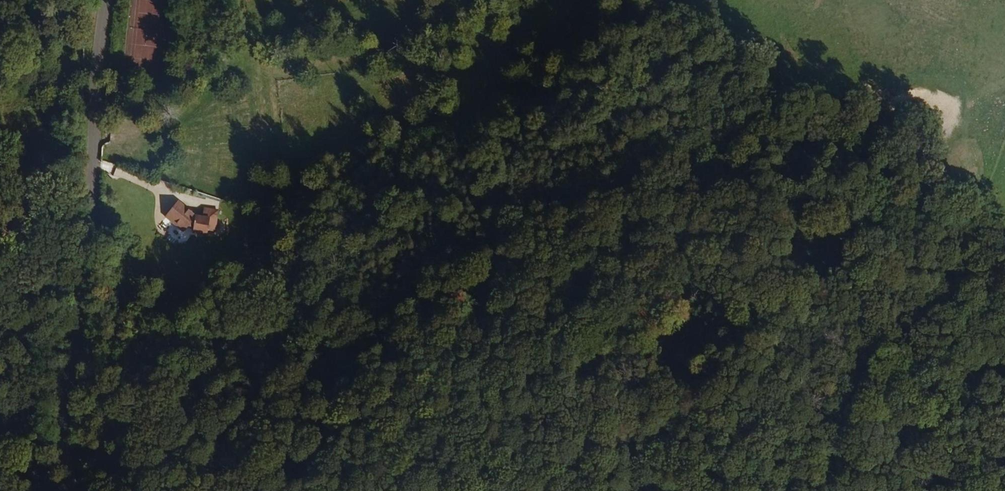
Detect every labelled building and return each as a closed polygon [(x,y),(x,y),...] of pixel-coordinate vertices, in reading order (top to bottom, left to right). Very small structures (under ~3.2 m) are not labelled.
[(213,231),(217,209),(203,207),(201,216),(194,215),(177,202),(166,218),(184,230),(190,226),(194,228),(196,232),(207,234),(208,230),(213,231)]
